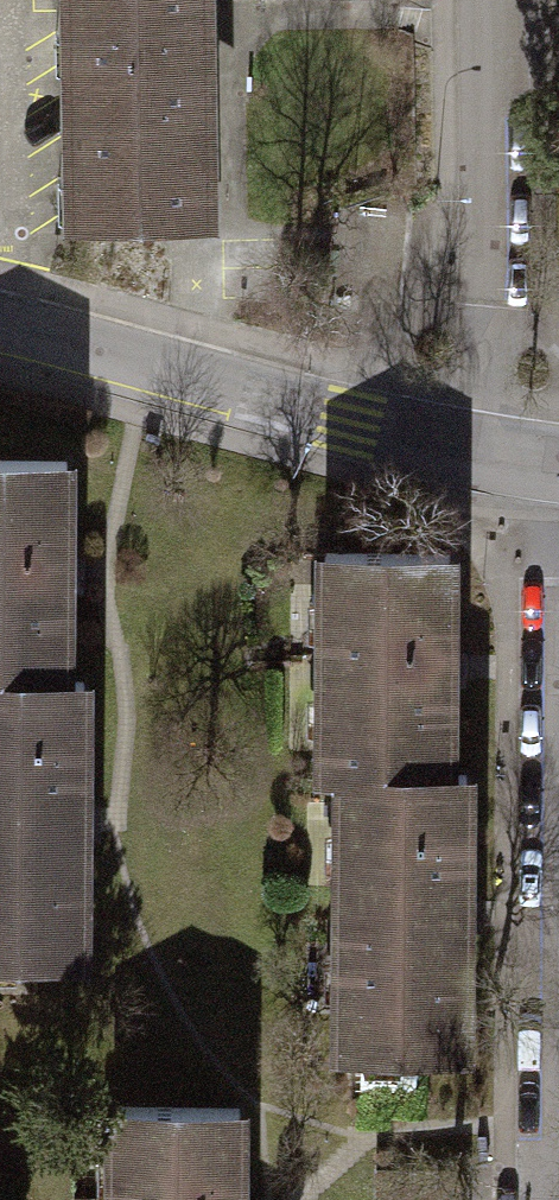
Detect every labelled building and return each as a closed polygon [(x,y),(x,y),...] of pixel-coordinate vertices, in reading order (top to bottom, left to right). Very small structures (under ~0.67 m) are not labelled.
[(76,218),(204,216),(200,0),(72,0),(76,218)] [(0,455),(0,680),(49,681),(51,456),(0,455)] [(436,548),(318,547),(317,771),(330,771),(434,772),(436,548)] [(72,960),(75,681),(49,681),(0,680),(0,959),(72,960)] [(330,771),(328,1049),(456,1050),(458,772),(434,772),(330,771)] [(107,1102),(106,1199),(224,1199),(224,1103),(107,1102)]
